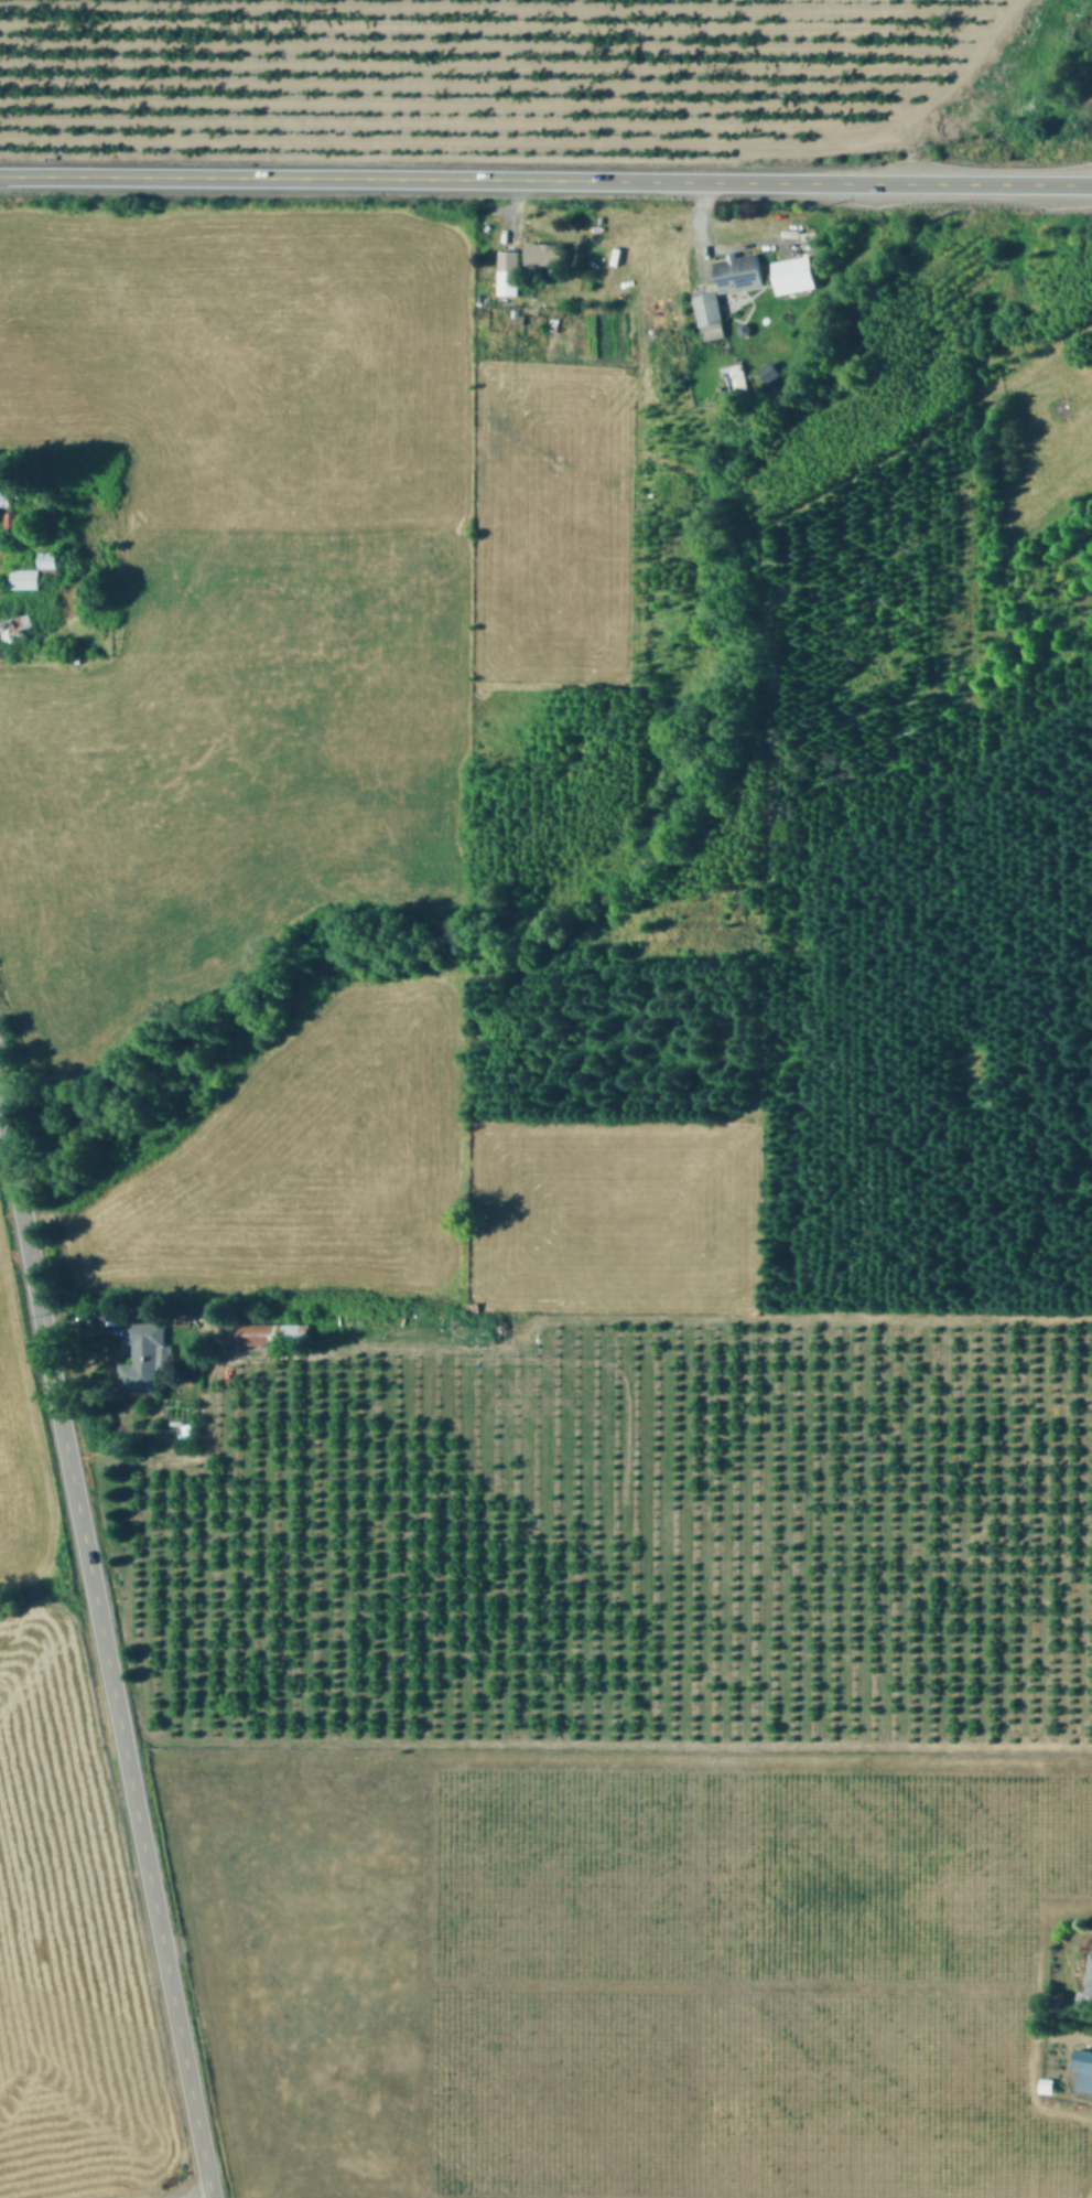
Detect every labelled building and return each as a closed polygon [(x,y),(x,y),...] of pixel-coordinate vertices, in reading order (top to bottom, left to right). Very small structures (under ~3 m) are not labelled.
[(526,265),(563,264),(562,242),(525,243),(526,265)] [(519,294),(521,250),(500,250),(498,294),(519,294)] [(759,250),(727,256),(728,258),(714,261),(719,291),(764,284),(759,250)] [(817,286),(811,254),(772,261),(778,294),(817,286)] [(727,335),(717,290),(694,295),(703,340),(727,335)] [(0,481),(0,505),(11,505),(12,481),(0,481)] [(4,528),(19,528),(20,510),(5,510),(4,528)] [(57,567),(57,550),(38,550),(37,567),(57,567)] [(39,588),(38,568),(11,568),(11,588),(39,588)] [(160,1322),(123,1322),(123,1355),(131,1355),(131,1364),(118,1364),(118,1387),(160,1388),(160,1322)] [(1082,2068),(1078,2087),(1091,2090),(1091,2049),(1080,2047),(1076,2066),(1082,2068)]
